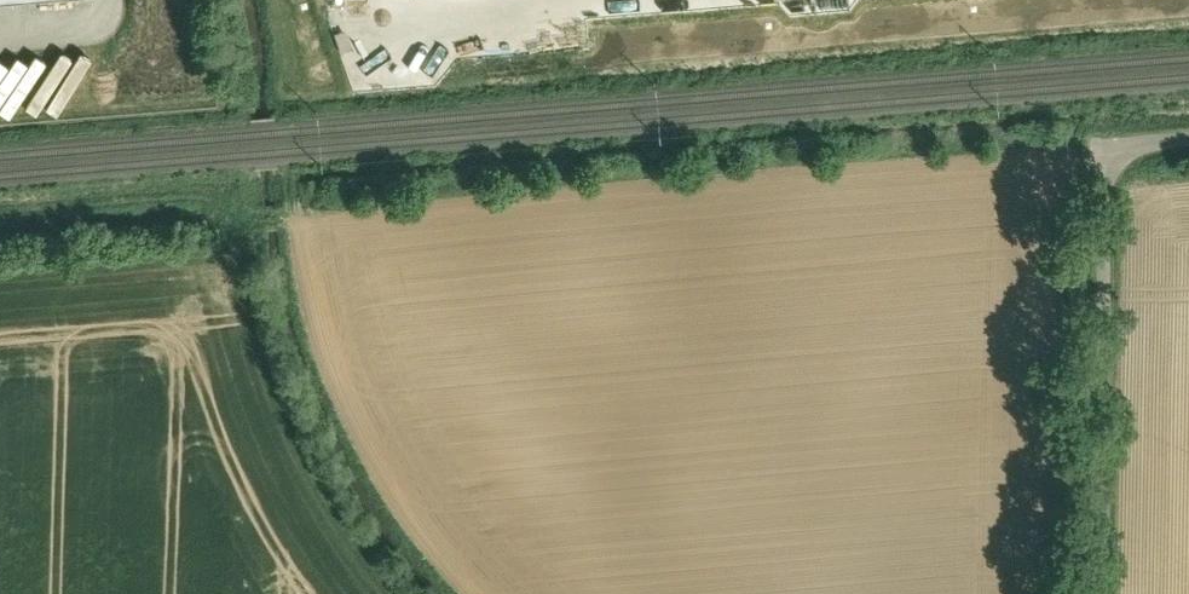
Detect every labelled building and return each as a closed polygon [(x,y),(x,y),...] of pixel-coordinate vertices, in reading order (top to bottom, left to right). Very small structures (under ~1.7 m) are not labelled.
[(24,99),(50,115),(82,64),(70,57),(67,62),(54,53),(24,99)]
